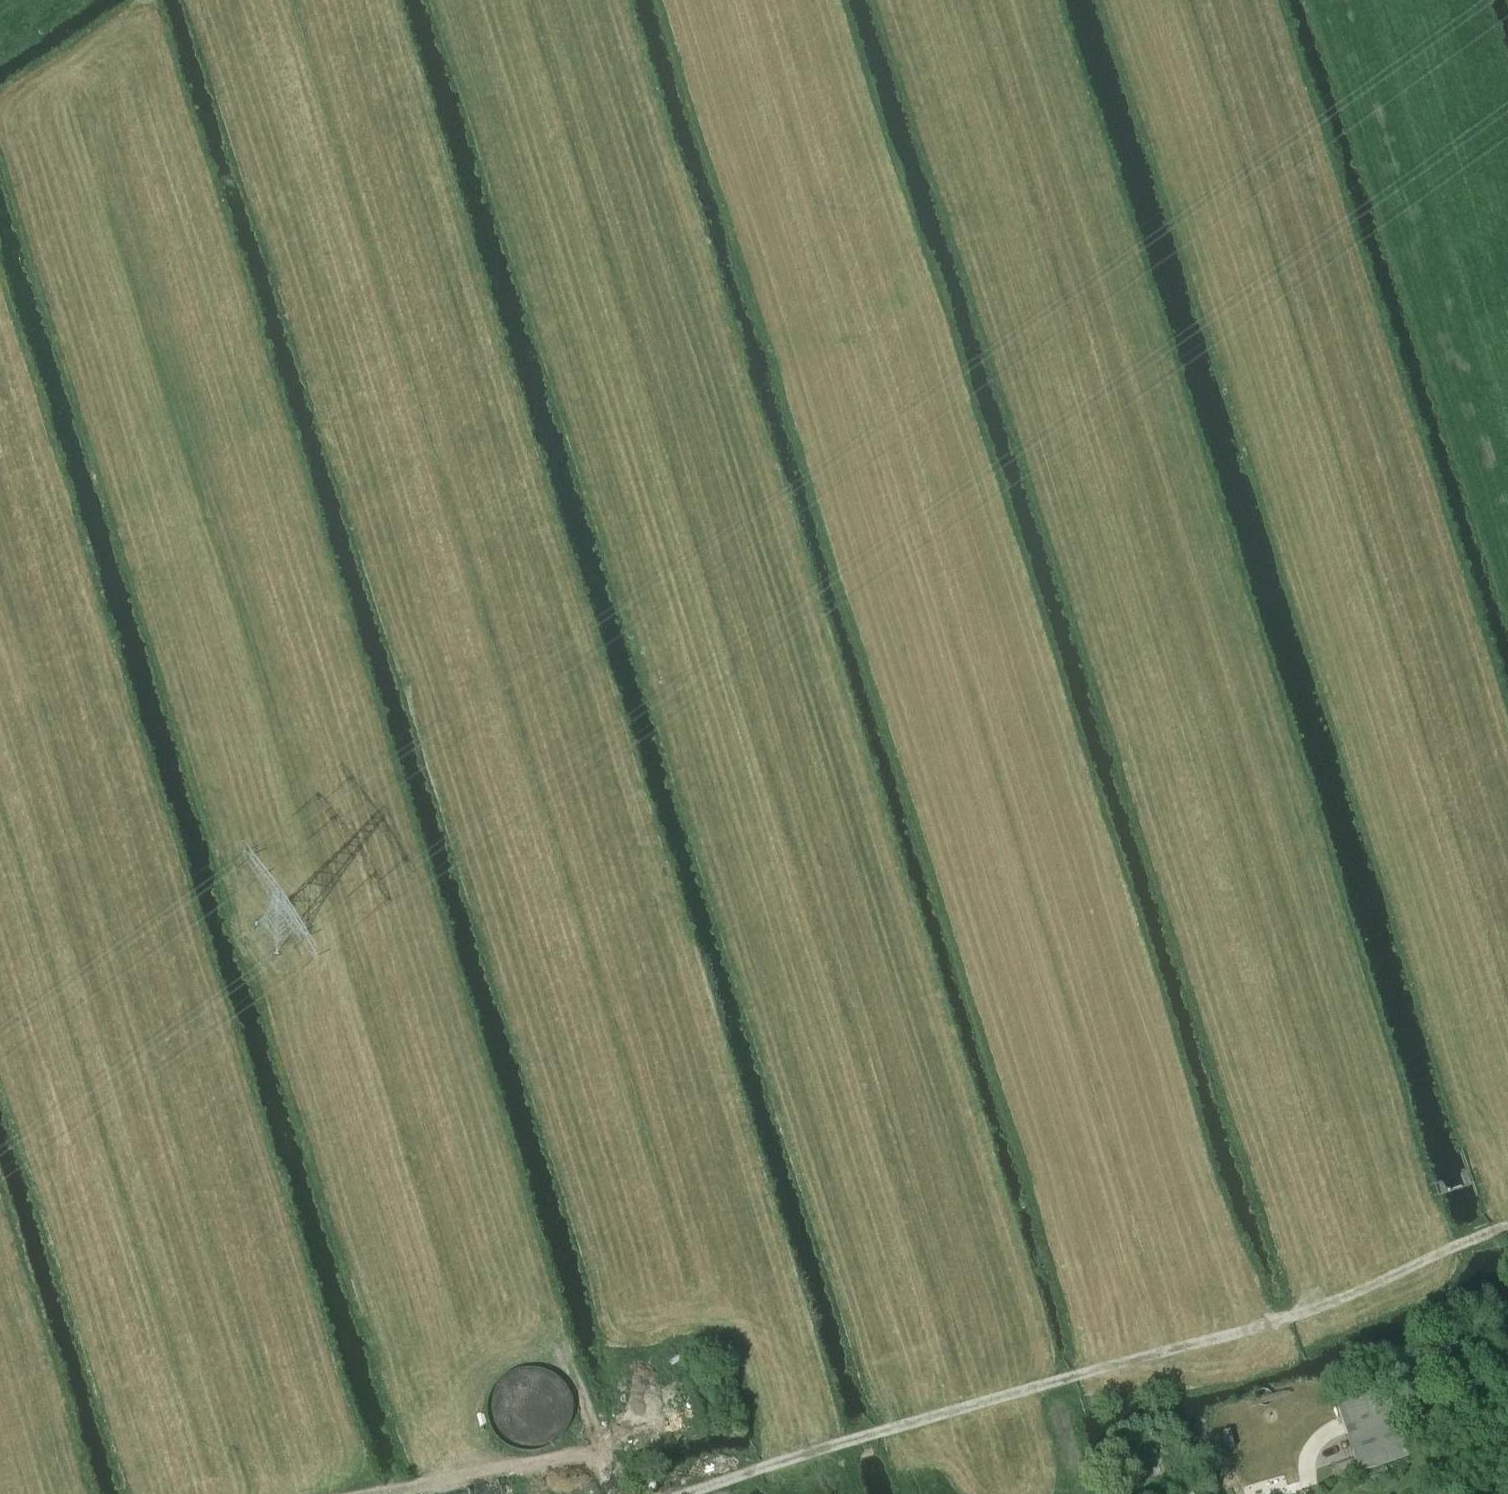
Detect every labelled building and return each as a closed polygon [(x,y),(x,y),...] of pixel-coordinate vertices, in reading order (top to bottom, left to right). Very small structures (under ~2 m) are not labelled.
[(1333,1397),(1360,1472),(1409,1455),(1382,1380),(1333,1397)]
